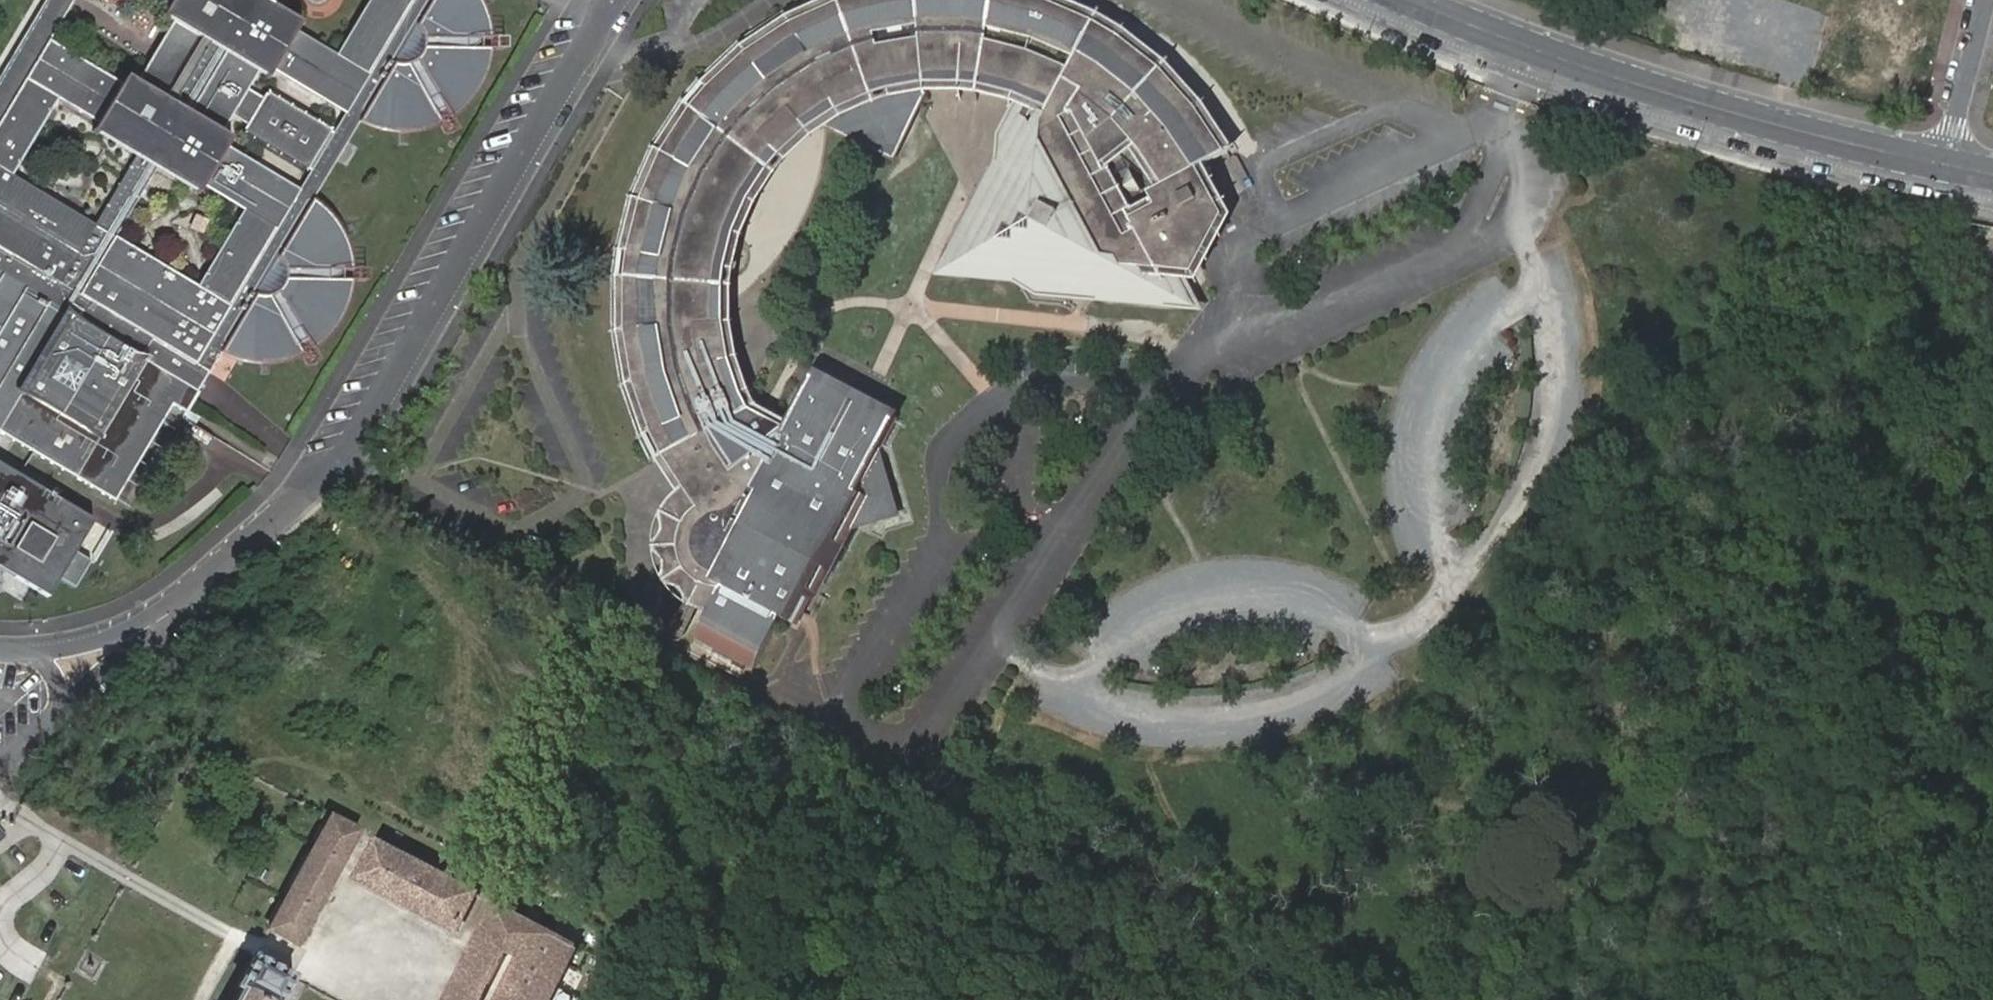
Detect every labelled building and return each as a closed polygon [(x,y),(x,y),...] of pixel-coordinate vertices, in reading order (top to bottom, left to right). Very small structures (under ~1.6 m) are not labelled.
[(112,498),(169,401),(178,407),(184,411),(220,351),(241,350),(241,359),(286,349),(306,340),(319,327),(330,309),(338,289),(341,270),(339,254),(334,240),(327,227),(320,217),(326,211),(311,197),(357,120),(378,129),(379,120),(401,124),(423,120),(434,115),(443,111),(456,97),(468,79),(475,60),(479,40),(477,25),(472,10),(466,0),(364,0),(333,53),(253,4),(255,0),(158,0),(178,12),(133,89),(50,38),(73,0),(44,0),(0,74),(0,430),(112,498)] [(860,520),(854,517),(858,507),(876,517),(894,509),(876,453),(894,418),(857,397),(866,379),(838,365),(831,368),(818,360),(779,435),(741,416),(732,397),(721,400),(715,394),(717,377),(714,359),(700,334),(696,283),(709,285),(713,265),(689,260),(698,220),(702,220),(705,211),(713,205),(719,204),(745,154),(757,160),(772,146),(763,136),(769,129),(783,125),(792,121),(798,117),(808,105),(813,95),(824,87),(845,122),(890,143),(916,91),(904,85),(908,78),(964,81),(964,88),(1013,96),(1046,109),(1027,148),(1011,148),(1008,165),(1005,169),(996,168),(959,243),(1000,247),(1011,264),(1102,273),(1102,265),(1157,268),(1187,253),(1190,259),(1207,249),(1197,232),(1217,221),(1211,210),(1224,203),(1212,180),(1213,177),(1207,164),(1230,151),(1201,111),(1163,65),(1126,35),(1094,15),(1053,0),(820,0),(785,17),(740,48),(698,83),(684,101),(655,144),(630,197),(617,252),(624,253),(619,278),(612,278),(613,337),(623,387),(646,437),(649,436),(659,458),(671,453),(688,476),(684,483),(683,491),(686,500),(693,510),(681,517),(687,525),(685,532),(685,539),(686,545),(688,551),(700,568),(714,580),(723,586),(697,636),(757,668),(785,613),(801,620),(817,590),(822,593),(860,520)] [(1737,58),(1746,28),(1697,14),(1701,0),(1675,0),(1664,37),(1737,58)] [(184,411),(178,407),(111,516),(119,521),(184,411)] [(17,566),(12,575),(46,596),(57,577),(73,586),(90,560),(73,550),(92,519),(0,463),(0,556),(17,566)] [(0,556),(0,568),(12,575),(17,566),(0,556)] [(330,817),(267,931),(295,946),(365,820),(353,812),(345,826),(330,817)] [(9,833),(0,823),(0,841),(9,833)] [(359,879),(458,935),(478,897),(432,872),(439,859),(402,840),(396,852),(379,843),(359,879)] [(448,999),(547,999),(558,980),(563,983),(573,964),(578,967),(585,951),(577,947),(579,943),(499,902),(448,999)] [(291,977),(253,957),(234,991),(240,994),(237,999),(279,999),(291,977)]
